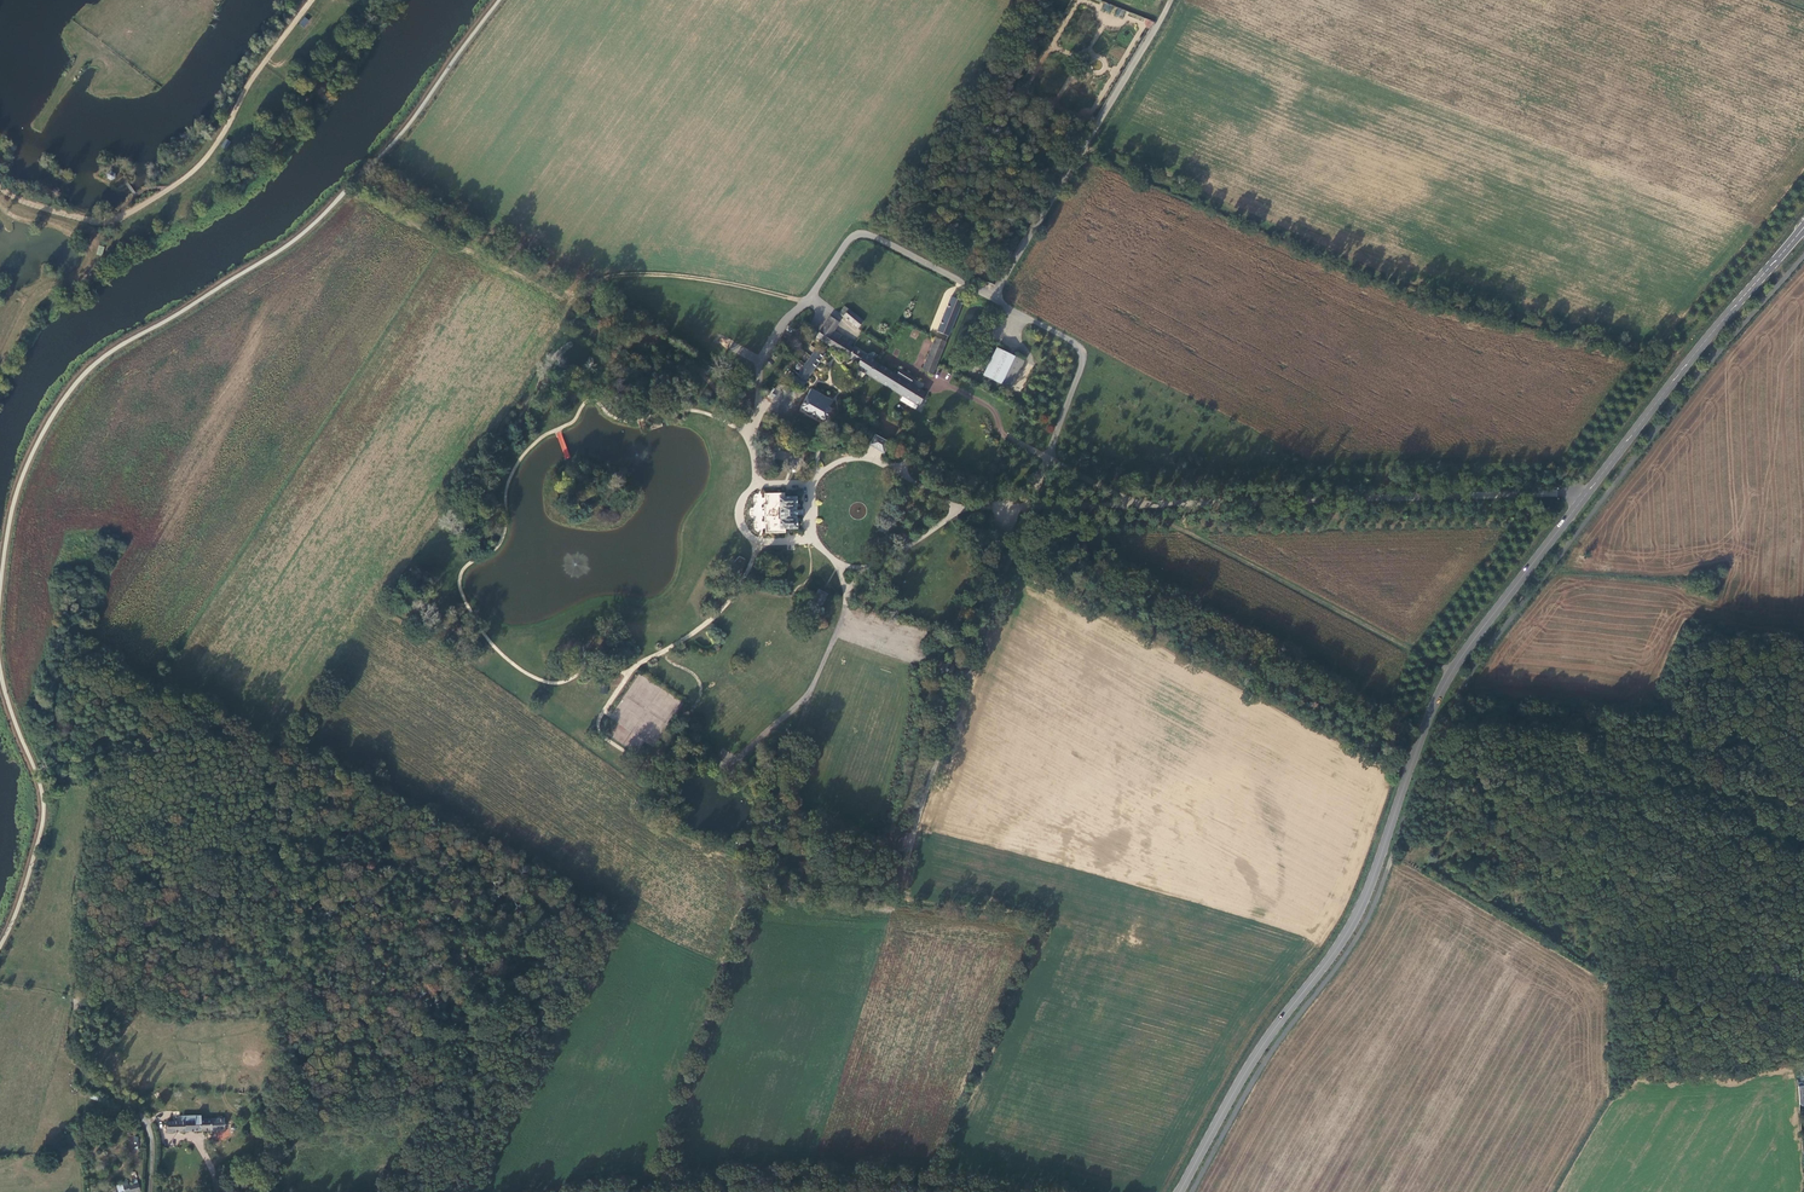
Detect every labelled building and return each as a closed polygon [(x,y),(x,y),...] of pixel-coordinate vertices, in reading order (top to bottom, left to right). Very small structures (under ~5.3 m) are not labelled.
[(1123,17),(1124,9),(1117,8),(1115,16),(1123,17)] [(299,25),(304,28),(309,20),(303,17),(299,25)] [(225,138),(221,146),(226,149),(231,141),(225,138)] [(113,181),(116,173),(109,170),(106,178),(113,181)] [(96,254),(102,256),(105,247),(99,245),(96,254)] [(906,323),(934,336),(944,315),(916,302),(906,323)] [(862,322),(845,307),(839,313),(857,328),(862,322)] [(839,321),(830,316),(816,336),(822,340),(835,348),(840,340),(842,336),(833,330),(839,321)] [(603,337),(608,339),(620,346),(623,339),(606,331),(603,337)] [(921,369),(933,374),(949,335),(938,331),(936,337),(934,336),(921,369)] [(847,339),(844,343),(846,344),(842,352),(859,363),(856,367),(869,374),(880,381),(918,406),(925,391),(909,382),(897,374),(900,369),(895,367),(892,372),(850,345),(852,342),(847,339)] [(842,352),(846,344),(844,343),(840,340),(835,348),(842,352)] [(983,375),(1010,389),(1024,361),(996,347),(983,375)] [(824,353),(816,348),(796,377),(791,374),(787,380),(801,388),(824,353)] [(900,369),(897,374),(909,382),(912,376),(900,369)] [(946,381),(950,374),(942,370),(939,377),(946,381)] [(972,396),(992,406),(998,394),(978,384),(972,396)] [(800,407),(824,421),(830,408),(827,406),(831,398),(829,396),(827,398),(810,389),(808,392),(800,407)] [(883,432),(880,438),(888,442),(898,447),(900,442),(883,432)] [(883,453),(888,442),(880,438),(874,434),(868,445),(883,453)] [(785,529),(796,528),(795,496),(783,497),(783,493),(766,494),(766,504),(763,504),(764,523),(767,523),(767,533),(785,532),(785,529)] [(735,565),(742,567),(744,559),(738,557),(735,565)] [(826,595),(817,590),(812,600),(811,603),(812,605),(816,607),(820,606),(826,595)] [(952,672),(953,668),(952,664),(955,660),(950,658),(948,662),(944,664),(941,668),(940,672),(943,675),(948,676),(950,674),(952,672)] [(181,1121),(165,1122),(166,1132),(211,1130),(211,1127),(223,1126),(223,1119),(221,1119),(214,1119),(200,1120),(200,1115),(184,1116),(185,1121),(181,1121)] [(127,1149),(137,1149),(138,1137),(128,1136),(127,1149)]
